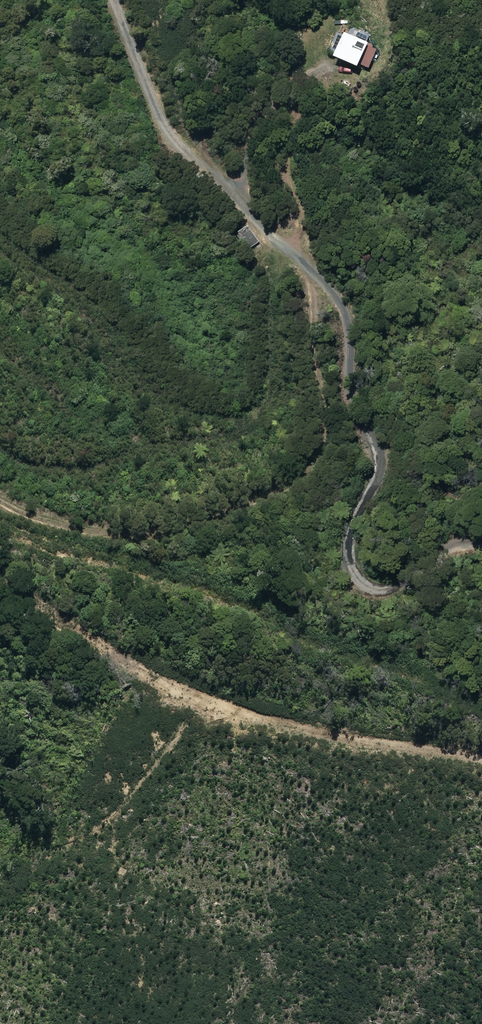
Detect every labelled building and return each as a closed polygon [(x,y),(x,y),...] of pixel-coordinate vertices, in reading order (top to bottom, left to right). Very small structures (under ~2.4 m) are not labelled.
[(338,58),(337,61),(369,74),(380,49),(371,45),(375,37),(351,27),(350,29),(340,25),(328,53),(338,58)] [(263,242),(251,228),(240,237),(252,251),(263,242)]
